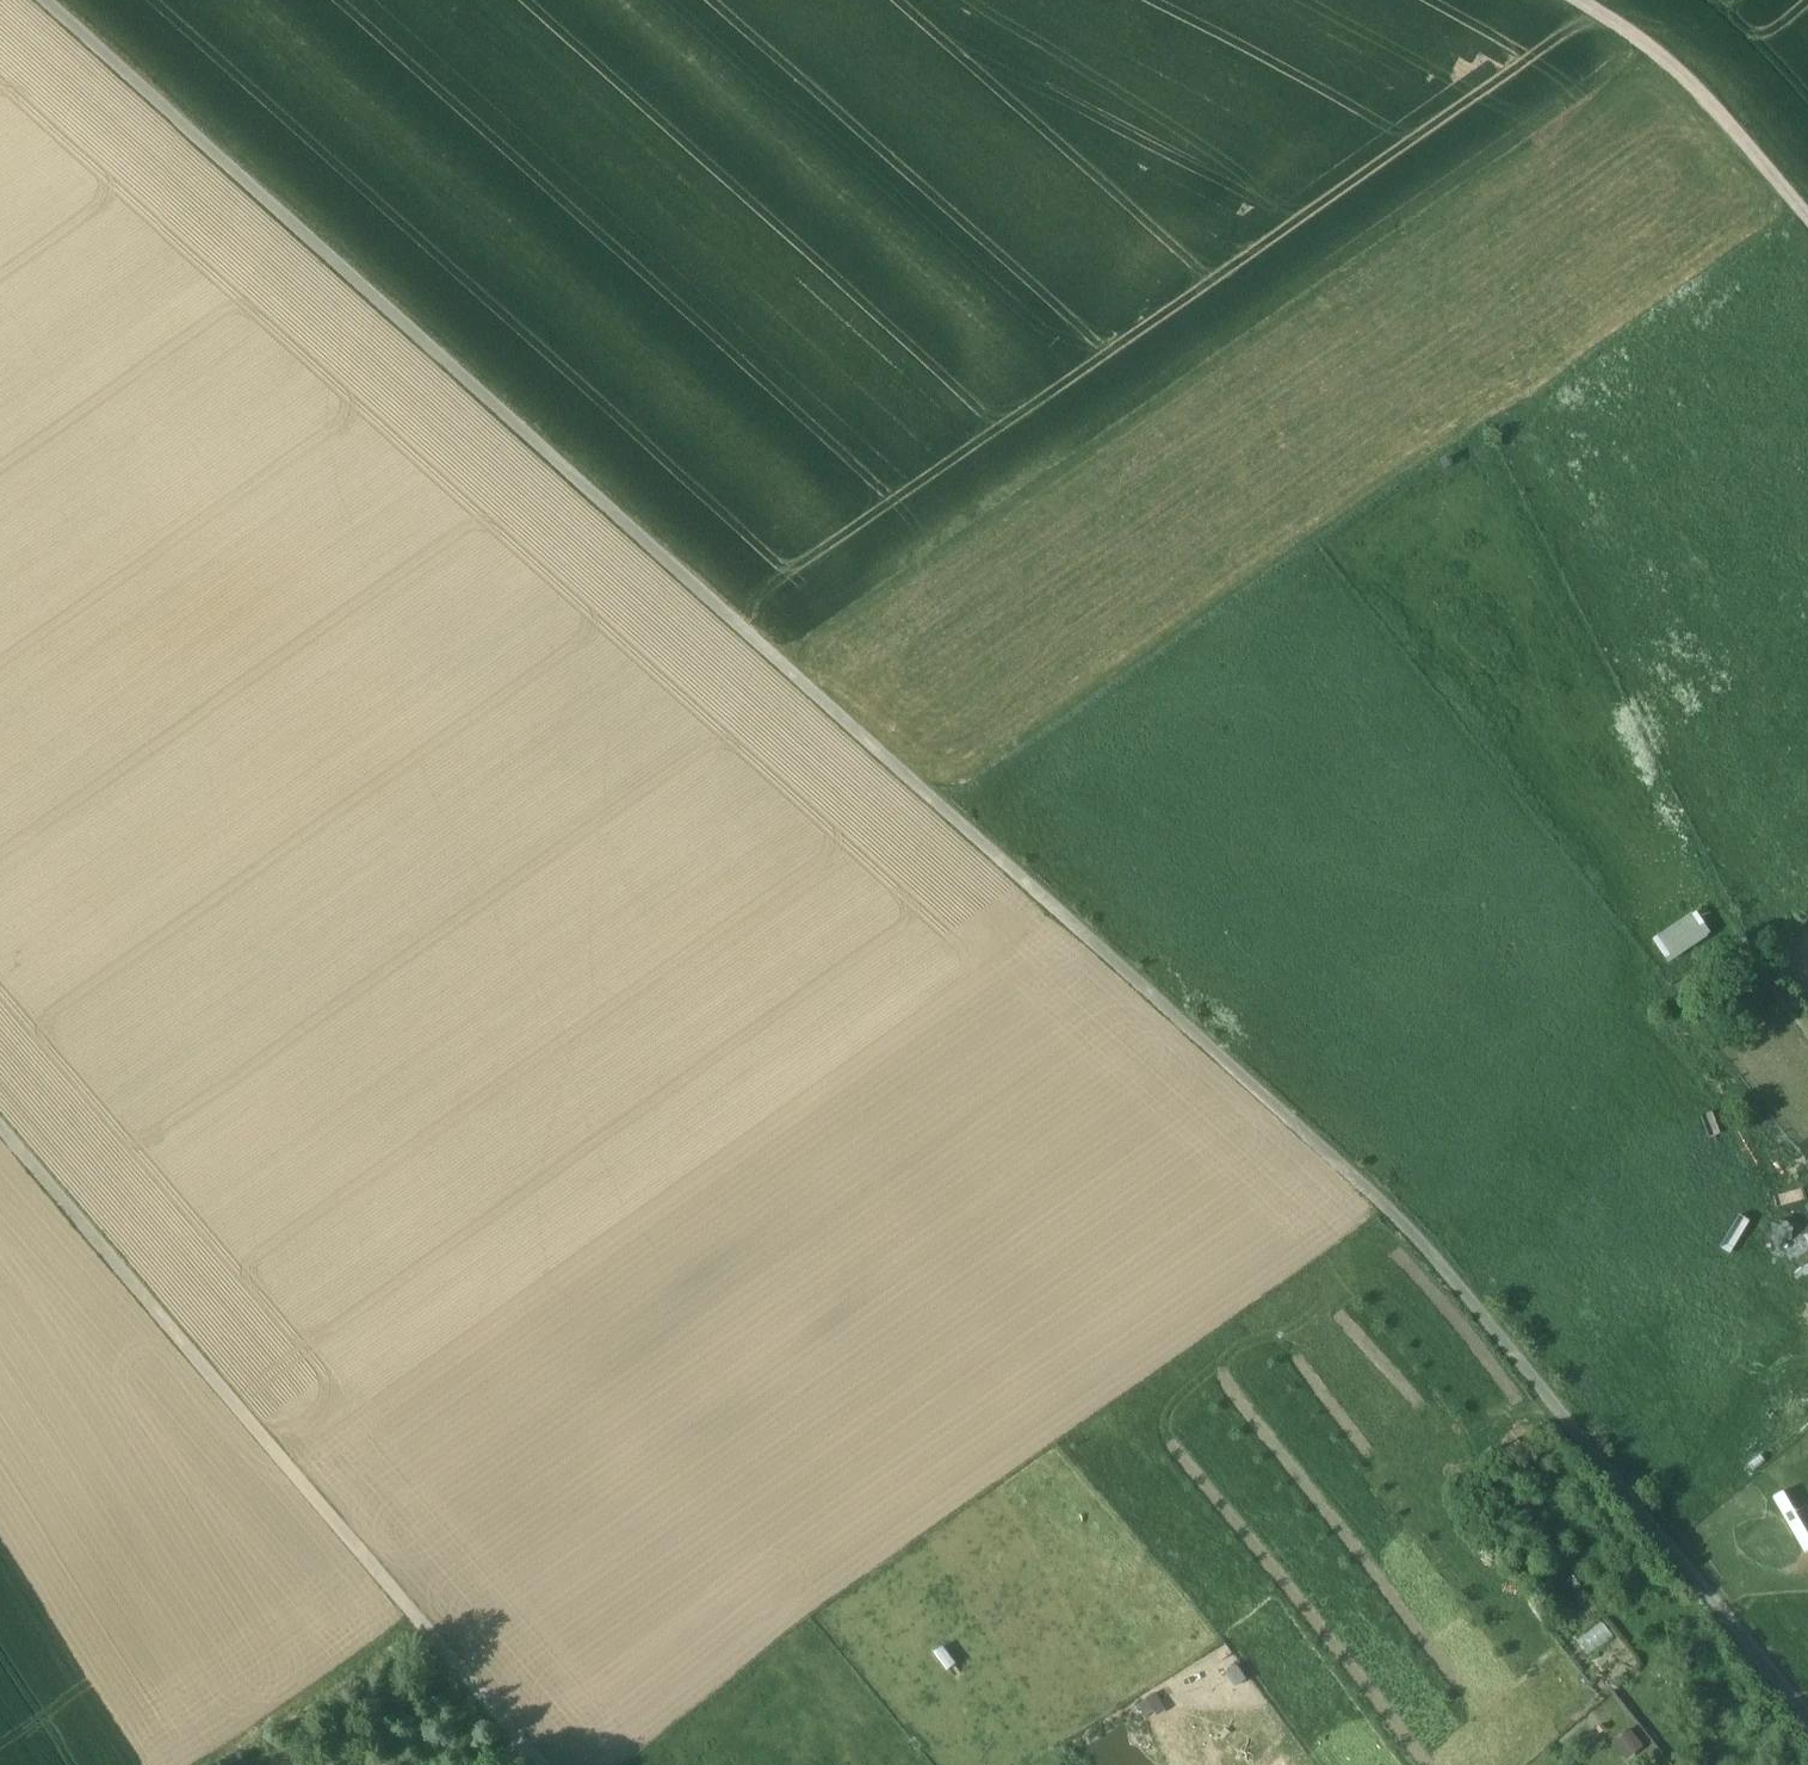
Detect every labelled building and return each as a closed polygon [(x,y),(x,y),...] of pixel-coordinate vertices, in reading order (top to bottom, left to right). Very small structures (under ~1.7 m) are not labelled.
[(1696,908),(1652,937),(1669,961),(1712,932),(1696,908)] [(1614,1738),(1626,1758),(1645,1746),(1633,1726),(1614,1738)]
